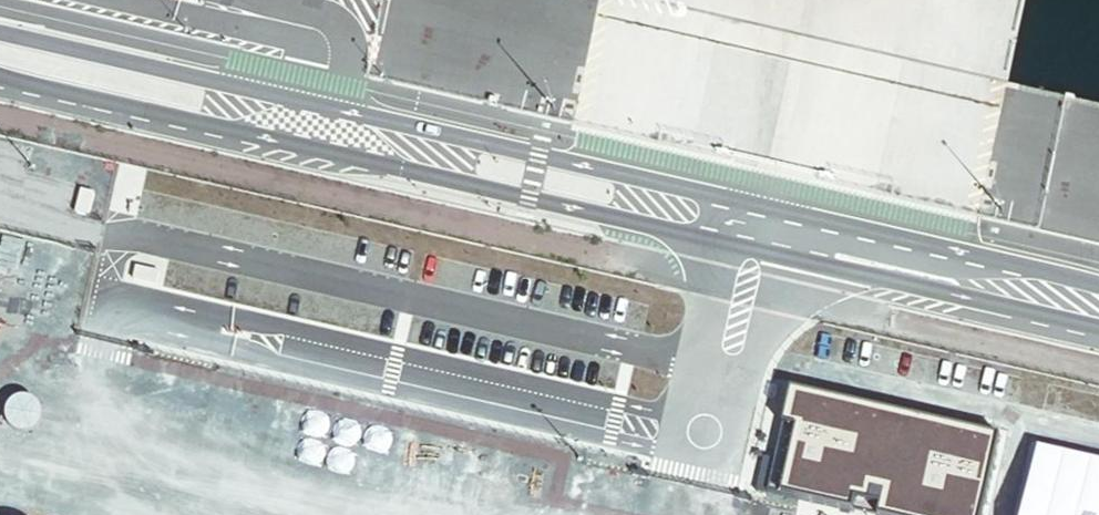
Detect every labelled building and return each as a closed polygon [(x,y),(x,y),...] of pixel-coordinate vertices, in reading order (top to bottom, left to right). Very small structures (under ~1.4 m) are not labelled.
[(997,438),(796,394),(789,423),(800,425),(784,496),(855,511),(858,501),(881,506),(879,514),(980,514),(997,438)]
